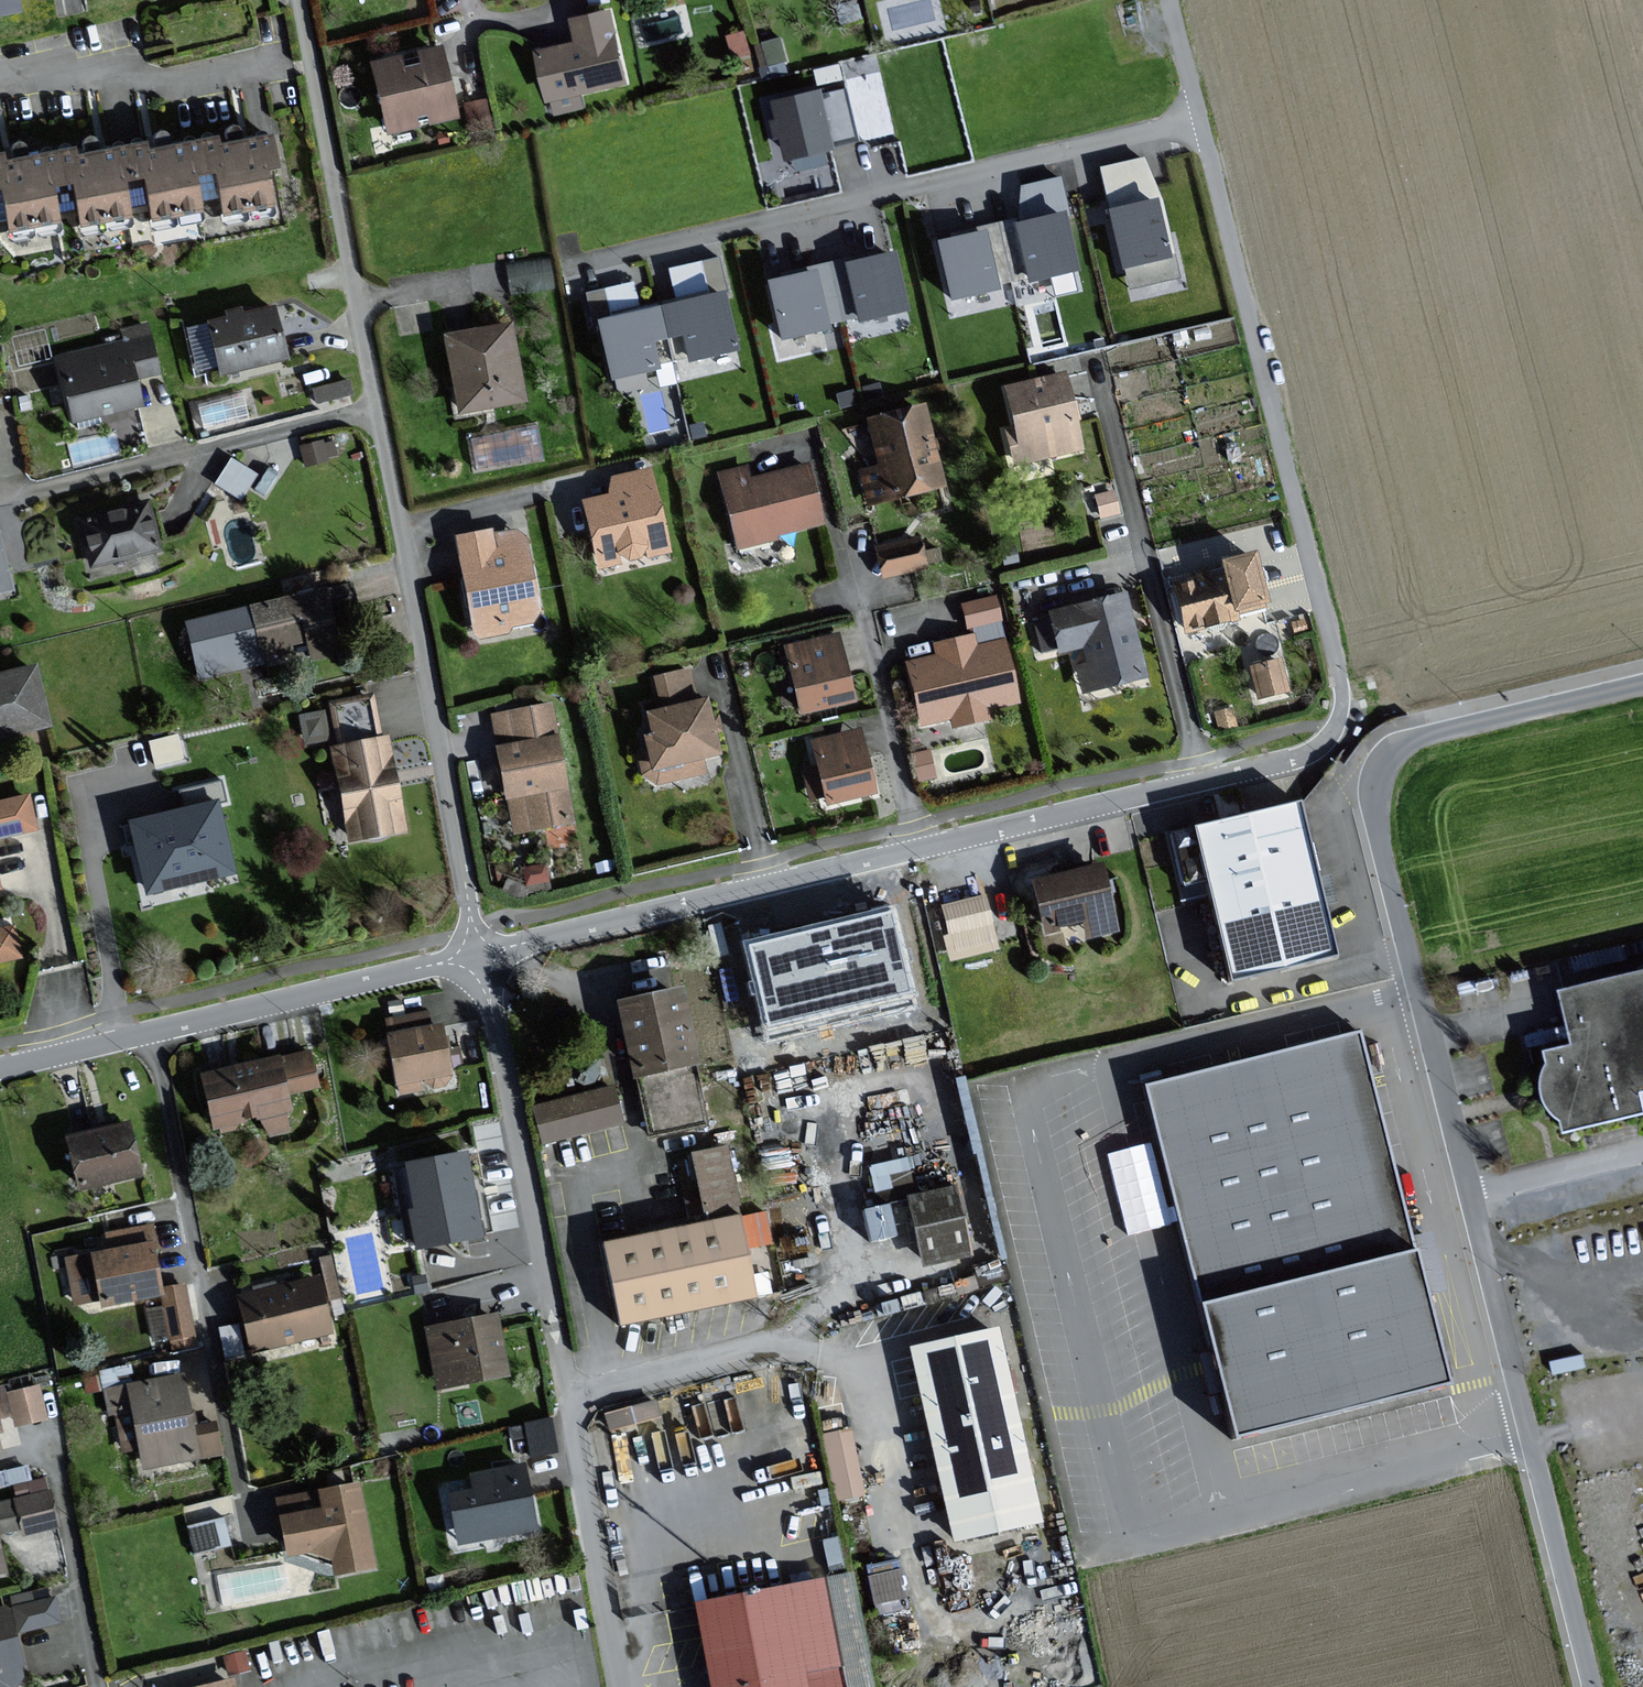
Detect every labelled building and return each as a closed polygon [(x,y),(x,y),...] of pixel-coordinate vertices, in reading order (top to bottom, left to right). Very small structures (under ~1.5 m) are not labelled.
[(19,0),(0,0),(0,9),(20,5),(19,0)] [(631,78),(615,8),(578,17),(584,40),(542,50),(553,96),(631,78)] [(434,120),(459,115),(445,45),(424,50),(426,63),(405,67),(403,55),(376,61),(391,130),(420,124),(417,113),(432,110),(434,120)] [(782,97),(794,152),(862,137),(851,88),(833,92),(832,86),(782,97)] [(222,145),(221,138),(193,142),(198,171),(223,167),(232,220),(279,212),(271,164),(282,162),(277,136),(222,145)] [(160,226),(206,218),(198,171),(193,142),(150,150),(149,142),(123,147),(128,178),(151,174),(160,226)] [(79,154),(78,148),(52,153),(57,183),(79,179),(88,230),(136,222),(128,178),(123,147),(79,154)] [(65,229),(57,183),(52,153),(8,160),(7,153),(0,154),(0,187),(8,185),(17,237),(65,229)] [(1101,166),(1132,286),(1183,277),(1165,194),(1144,155),(1101,166)] [(1077,261),(1065,210),(1003,225),(1016,276),(1077,261)] [(954,291),(1016,276),(1003,225),(941,240),(954,291)] [(897,251),(835,266),(848,318),(910,303),(897,251)] [(550,254),(508,259),(511,286),(553,281),(550,254)] [(786,333),(848,318),(835,266),(774,281),(786,333)] [(741,346),(728,291),(664,305),(670,335),(688,331),(694,357),(741,346)] [(291,360),(279,305),(213,320),(224,374),(291,360)] [(662,365),(656,338),(670,335),(664,305),(604,319),(616,375),(662,365)] [(47,324),(13,329),(17,360),(52,355),(47,324)] [(525,395),(509,324),(449,337),(465,408),(525,395)] [(157,375),(147,327),(119,332),(121,344),(57,358),(71,422),(142,407),(136,379),(157,375)] [(1084,450),(1065,375),(1007,389),(1016,426),(1010,428),(1019,466),(1084,450)] [(948,485),(927,403),(870,418),(882,463),(864,468),(873,504),(948,485)] [(215,479),(243,494),(258,468),(230,452),(215,479)] [(822,526),(804,465),(752,480),(748,465),(717,474),(739,550),(822,526)] [(669,550),(652,469),(611,477),(614,493),(589,499),(603,565),(669,550)] [(161,548),(150,502),(83,518),(94,564),(161,548)] [(14,586),(1,531),(0,531),(0,589),(14,586)] [(518,542),(516,531),(492,535),(492,531),(460,536),(477,636),(511,630),(510,624),(542,619),(528,540),(518,542)] [(920,539),(880,547),(886,575),(926,567),(920,539)] [(1272,602),(1260,551),(1225,559),(1228,575),(1181,585),(1191,628),(1241,617),(1239,609),(1272,602)] [(341,653),(328,590),(191,620),(203,675),(265,662),(262,650),(310,640),(314,658),(341,653)] [(1147,674),(1128,593),(1055,610),(1064,648),(1089,642),(1094,663),(1081,666),(1086,689),(1147,674)] [(996,597),(966,604),(971,626),(1001,618),(996,597)] [(856,700),(841,633),(790,645),(805,712),(856,700)] [(1018,700),(1006,641),(978,647),(975,636),(937,644),(939,656),(911,662),(923,721),(954,715),(956,724),(992,716),(990,706),(1018,700)] [(1290,691),(1283,659),(1254,665),(1262,697),(1290,691)] [(39,666),(0,674),(0,748),(18,745),(15,733),(51,726),(39,666)] [(644,775),(657,783),(706,772),(703,756),(723,751),(710,700),(699,703),(691,668),(654,677),(662,709),(652,712),(658,733),(648,736),(653,753),(640,756),(644,775)] [(297,706),(305,743),(381,727),(374,691),(297,706)] [(575,819),(552,704),(496,714),(518,830),(575,819)] [(878,792),(863,729),(815,740),(821,765),(805,769),(812,797),(830,794),(832,803),(878,792)] [(157,761),(183,758),(180,733),(154,737),(157,761)] [(408,830),(390,736),(336,746),(354,840),(408,830)] [(931,748),(913,753),(919,782),(938,777),(931,748)] [(0,804),(0,836),(33,829),(27,799),(0,804)] [(1216,897),(1235,979),(1339,955),(1325,892),(1304,803),(1252,815),(1169,833),(1186,904),(1216,897)] [(218,804),(133,824),(149,892),(234,872),(218,804)] [(1105,862),(1034,880),(1046,930),(1086,920),(1091,939),(1122,931),(1105,862)] [(985,894),(943,904),(950,936),(963,933),(967,949),(996,942),(985,894)] [(916,1004),(893,907),(746,942),(770,1039),(916,1004)] [(14,927),(0,931),(0,960),(21,955),(14,927)] [(1567,1123),(1571,1125),(1573,1136),(1642,1119),(1642,977),(1568,994),(1581,1048),(1553,1055),(1556,1067),(1553,1072),(1550,1080),(1549,1088),(1550,1097),(1551,1105),(1554,1111),(1560,1119),(1567,1123)] [(681,990),(615,1003),(634,1081),(700,1069),(681,990)] [(441,1026),(385,1039),(398,1093),(454,1080),(441,1026)] [(1361,1034),(1141,1086),(1242,1445),(1455,1392),(1361,1034)] [(309,1051),(198,1074),(211,1138),(295,1120),(290,1096),(317,1090),(309,1051)] [(612,1089),(531,1108),(540,1146),(622,1127),(612,1089)] [(130,1125),(65,1140),(77,1192),(142,1177),(130,1125)] [(702,1211),(741,1203),(729,1140),(690,1147),(702,1211)] [(466,1154),(399,1168),(418,1256),(485,1242),(466,1154)] [(869,1161),(874,1188),(913,1182),(909,1154),(869,1161)] [(954,1194),(909,1203),(922,1263),(967,1253),(954,1194)] [(863,1204),(867,1236),(901,1232),(897,1200),(863,1204)] [(741,1218),(609,1247),(626,1324),(758,1294),(741,1218)] [(154,1241),(60,1258),(69,1309),(98,1304),(99,1310),(158,1299),(165,1336),(173,1344),(191,1341),(181,1287),(163,1290),(154,1241)] [(327,1294),(342,1292),(335,1251),(320,1253),(327,1294)] [(316,1282),(237,1301),(250,1355),(329,1336),(316,1282)] [(496,1317),(421,1330),(432,1392),(507,1379),(496,1317)] [(999,1330),(907,1349),(954,1547),(1042,1526),(999,1330)] [(182,1377),(103,1391),(116,1458),(138,1454),(141,1470),(219,1456),(216,1437),(193,1442),(182,1377)] [(39,1385),(12,1392),(19,1423),(46,1417),(39,1385)] [(527,1451),(556,1449),(555,1415),(525,1417),(527,1451)] [(822,1430),(835,1496),(866,1490),(853,1424),(822,1430)] [(523,1465),(466,1477),(469,1491),(444,1495),(454,1546),(536,1529),(523,1465)] [(360,1486),(315,1492),(319,1510),(279,1519),(286,1561),(305,1557),(332,1565),(335,1579),(375,1572),(360,1486)] [(0,1501),(0,1584),(12,1581),(2,1538),(56,1525),(48,1490),(0,1501)] [(189,1520),(194,1547),(231,1540),(225,1512),(189,1520)] [(904,1595),(900,1556),(868,1560),(873,1599),(904,1595)] [(695,1603),(710,1686),(844,1686),(824,1579),(695,1603)] [(0,1613),(0,1686),(34,1686),(20,1633),(60,1622),(53,1599),(0,1613)]
